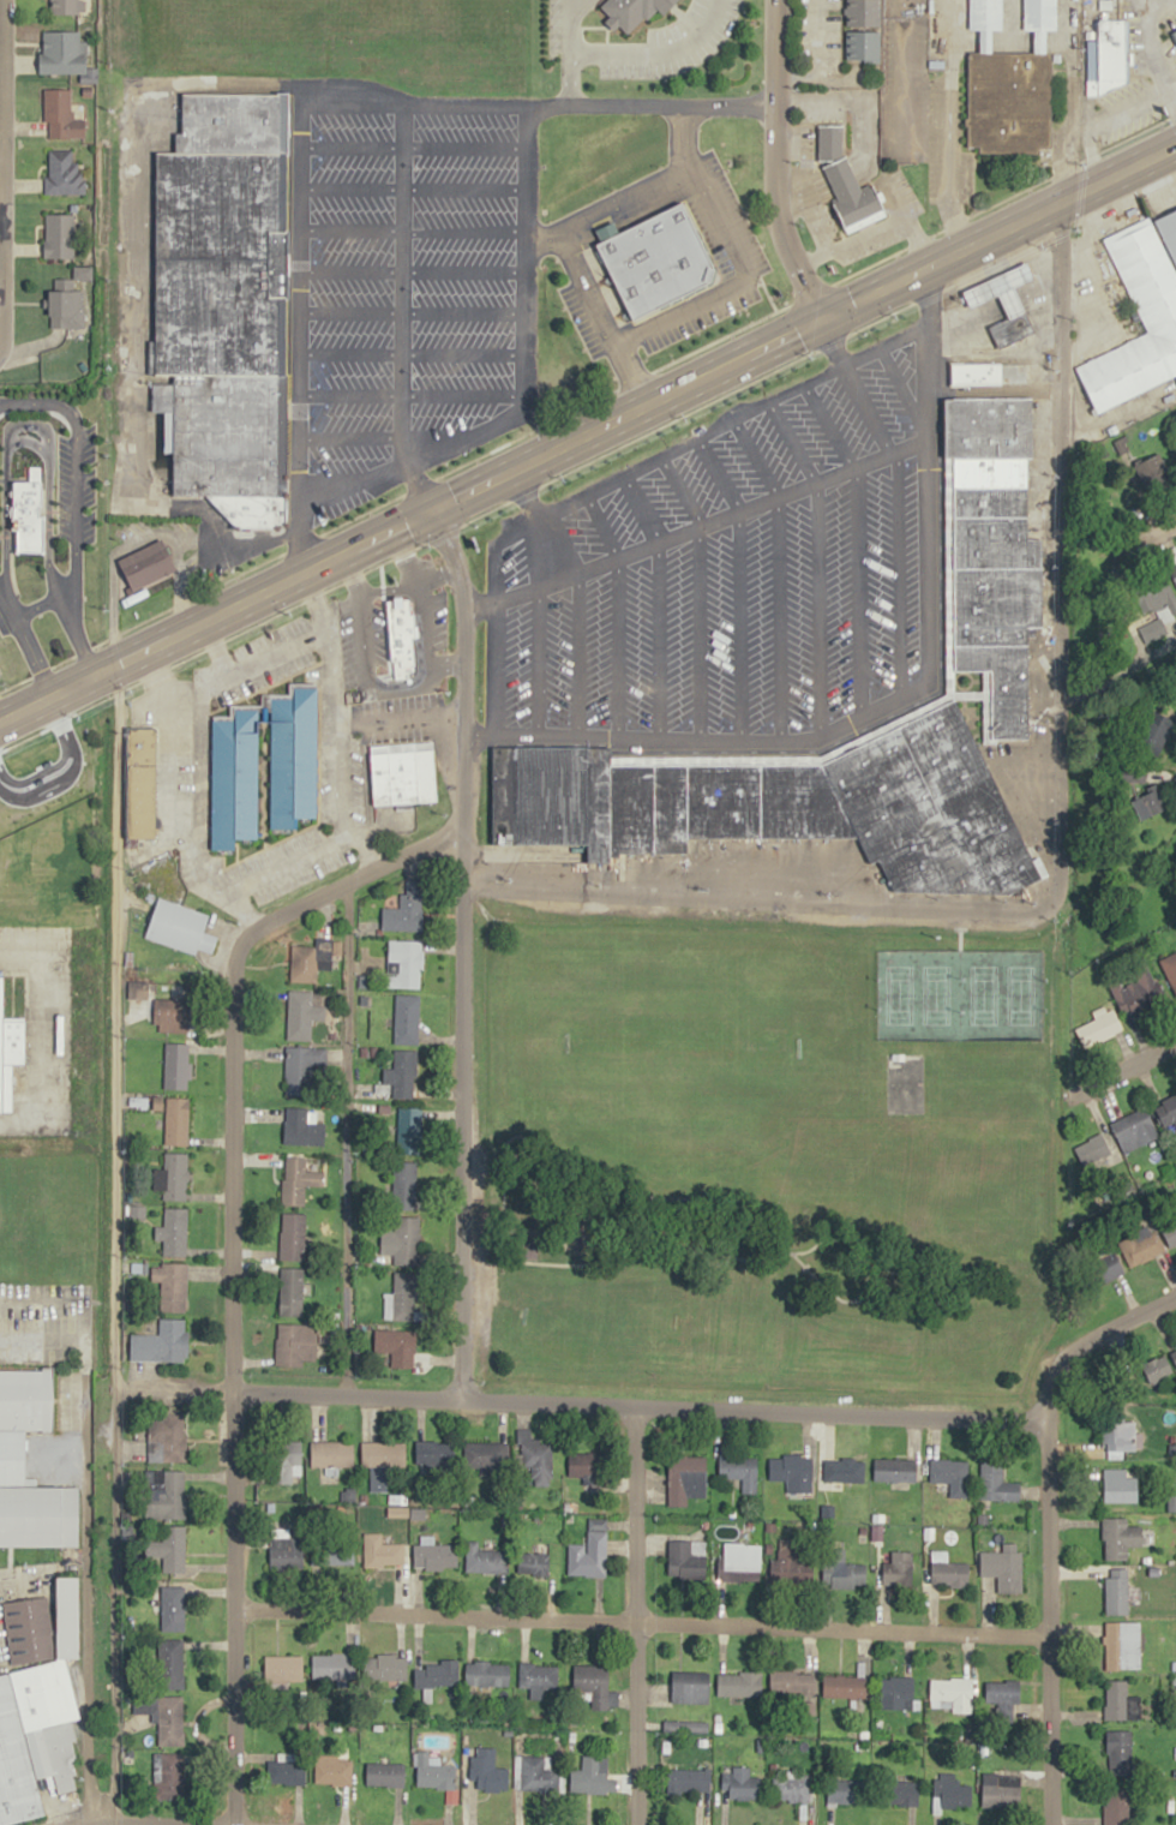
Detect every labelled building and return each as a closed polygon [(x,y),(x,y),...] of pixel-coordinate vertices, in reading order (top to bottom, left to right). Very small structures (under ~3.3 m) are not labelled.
[(50,12),(85,13),(85,0),(79,0),(50,0),(50,12)] [(598,6),(604,0),(679,0),(676,4),(672,7),(667,11),(665,13),(656,4),(626,35),(614,23),(611,19),(607,16),(598,6)] [(844,59),(845,0),(879,0),(878,59),(844,59)] [(968,29),(969,0),(1002,0),(1002,30),(992,30),(992,53),(982,53),(982,29),(968,29)] [(1022,30),(1023,0),(1056,0),(1056,32),(1048,32),(1051,53),(1034,53),(1034,30),(1022,30)] [(1086,41),(1086,80),(1126,82),(1128,19),(1098,19),(1099,40),(1086,41)] [(44,31),(44,53),(38,53),(38,72),(80,72),(80,83),(97,83),(97,66),(88,66),(88,41),(79,41),(79,31),(44,31)] [(968,53),(966,145),(979,146),(979,154),(1050,156),(1051,53),(1034,53),(992,53),(982,53),(968,53)] [(43,88),(43,122),(49,122),(48,137),(85,138),(85,119),(74,119),(74,113),(71,113),(71,89),(43,88)] [(184,94),(184,134),(176,134),(176,150),(157,151),(152,371),(174,371),(174,384),(151,383),(150,412),(163,412),(162,451),(170,453),(170,495),(209,496),(238,526),(287,527),(288,94),(184,94)] [(818,126),(817,160),(835,161),(847,156),(846,125),(818,126)] [(48,149),(49,175),(43,175),(43,193),(85,193),(85,180),(82,180),(82,173),(78,173),(78,163),(72,163),(72,149),(48,149)] [(822,168),(835,161),(847,156),(862,190),(871,185),(886,213),(846,231),(832,203),(838,199),(822,168)] [(596,244),(634,321),(719,280),(683,204),(619,235),(614,223),(598,231),(602,241),(596,244)] [(1175,265),(1175,209),(1154,220),(1175,265)] [(74,213),(74,258),(43,258),(43,213),(74,213)] [(1148,215),(1175,271),(1175,374),(1096,413),(1073,367),(1147,331),(1102,238),(1142,219),(1148,215)] [(965,292),(1028,262),(1036,277),(1018,287),(1037,330),(1000,347),(996,340),(989,327),(1009,317),(998,294),(970,309),(965,292)] [(92,267),(72,267),(72,279),(56,279),(55,291),(50,291),(50,327),(85,327),(85,291),(76,289),(76,280),(92,280),(92,267)] [(971,340),(971,357),(995,357),(996,340),(971,340)] [(1027,364),(1027,383),(970,383),(970,394),(952,394),(952,357),(968,357),(968,364),(1027,364)] [(956,669),(994,670),(994,737),(1028,737),(1030,624),(1045,626),(1045,537),(1028,537),(1027,456),(1034,456),(1036,397),(947,397),(947,455),(955,455),(956,669)] [(16,483),(13,550),(43,550),(44,466),(41,466),(29,466),(28,483),(16,483)] [(119,561),(132,590),(176,569),(160,539),(119,561)] [(1162,635),(1159,627),(1173,622),(1169,613),(1175,610),(1175,601),(1169,584),(1138,595),(1154,638),(1162,635)] [(386,600),(390,660),(400,660),(401,670),(408,670),(408,663),(415,662),(410,598),(386,600)] [(211,714),(209,849),(236,850),(236,838),(257,838),(259,720),(270,720),(270,828),(296,830),(296,816),(316,819),(318,688),(294,687),(292,696),(263,696),(263,707),(234,707),(233,714),(211,714)] [(494,746),(612,747),(612,764),(826,764),(956,698),(1043,879),(1012,896),(896,891),(881,858),(872,862),(859,837),(689,836),(688,851),(611,851),(611,860),(587,860),(587,844),(494,842),(494,746)] [(1175,723),(1175,720),(1165,713),(1146,741),(1159,749),(1175,723)] [(127,726),(126,836),(157,837),(160,725),(127,726)] [(370,744),(373,803),(437,802),(433,740),(370,744)] [(1142,820),(1166,810),(1154,781),(1131,790),(1142,820)] [(421,880),(401,880),(401,908),(382,908),(382,931),(421,931),(421,880)] [(145,938),(211,957),(217,938),(203,933),(209,913),(157,898),(145,938)] [(422,940),(388,940),(388,974),(395,974),(395,988),(422,988),(422,940)] [(316,982),(316,941),(291,941),(291,982),(316,982)] [(1109,982),(1125,1019),(1166,1000),(1152,967),(1127,978),(1125,975),(1109,982)] [(13,1112),(14,1064),(24,1064),(26,1017),(6,1016),(7,975),(0,975),(0,1112),(13,1112)] [(325,1020),(325,991),(287,991),(287,1040),(311,1040),(311,1020),(325,1020)] [(419,1044),(419,995),(394,995),(394,1044),(419,1044)] [(155,998),(155,1032),(189,1032),(189,998),(155,998)] [(1076,1030),(1087,1049),(1124,1027),(1113,1008),(1076,1030)] [(189,1089),(189,1043),(164,1043),(164,1089),(189,1089)] [(286,1049),(286,1095),(322,1095),(322,1049),(286,1049)] [(417,1051),(393,1050),(393,1068),(383,1068),(382,1083),(393,1084),(392,1097),(416,1098),(417,1051)] [(188,1097),(164,1097),(164,1145),(188,1145),(188,1097)] [(1175,1128),(1175,1097),(1159,1098),(1160,1128),(1175,1128)] [(1126,1154),(1159,1135),(1143,1106),(1110,1125),(1126,1154)] [(420,1107),(397,1107),(397,1155),(420,1155),(420,1107)] [(307,1108),(284,1108),(284,1144),(325,1144),(325,1123),(307,1123),(307,1108)] [(1110,1152),(1101,1134),(1075,1147),(1083,1165),(1110,1152)] [(187,1200),(187,1153),(164,1153),(164,1170),(157,1170),(157,1188),(163,1188),(163,1200),(187,1200)] [(282,1205),(305,1206),(305,1185),(321,1186),(321,1171),(306,1171),(306,1157),(283,1157),(282,1205)] [(416,1161),(392,1161),(392,1209),(416,1209),(416,1161)] [(187,1256),(187,1208),(163,1208),(163,1227),(156,1227),(156,1238),(163,1238),(163,1256),(187,1256)] [(304,1213),(280,1213),(280,1260),(304,1260),(304,1213)] [(419,1217),(393,1217),(393,1265),(419,1265),(419,1217)] [(1162,1223),(1169,1250),(1175,1248),(1175,1219),(1162,1223)] [(1117,1242),(1130,1268),(1165,1252),(1153,1226),(1117,1242)] [(1112,1245),(1091,1255),(1103,1282),(1124,1273),(1112,1245)] [(186,1312),(186,1263),(151,1263),(151,1281),(160,1281),(160,1312),(186,1312)] [(302,1316),(302,1268),(279,1268),(279,1316),(302,1316)] [(384,1320),(415,1320),(415,1272),(392,1272),(392,1294),(384,1294),(384,1320)] [(129,1361),(185,1362),(186,1320),(158,1319),(158,1335),(130,1334),(129,1361)] [(276,1365),(316,1366),(317,1325),(276,1324),(276,1365)] [(391,1368),(414,1369),(415,1331),(374,1330),(374,1353),(391,1353),(391,1368)] [(1146,1385),(1175,1375),(1175,1349),(1138,1362),(1146,1385)] [(53,1428),(53,1371),(0,1370),(0,1427),(53,1428)] [(1102,1451),(1135,1451),(1135,1411),(1102,1411),(1102,1451)] [(148,1462),(185,1462),(185,1416),(148,1416),(148,1462)] [(532,1467),(532,1486),(551,1486),(550,1442),(531,1442),(530,1430),(519,1430),(519,1467),(532,1467)] [(25,1485),(26,1431),(0,1431),(0,1485),(25,1485)] [(301,1442),(271,1442),(271,1483),(291,1483),(291,1467),(301,1467),(301,1442)] [(310,1442),(310,1467),(353,1467),(353,1442),(310,1442)] [(417,1442),(417,1472),(453,1472),(453,1442),(417,1442)] [(361,1468),(370,1468),(370,1492),(386,1492),(386,1468),(406,1468),(406,1443),(361,1443),(361,1468)] [(467,1443),(467,1474),(506,1474),(506,1443),(467,1443)] [(605,1453),(568,1453),(568,1476),(605,1476),(605,1453)] [(688,1498),(706,1498),(706,1456),(667,1456),(667,1506),(688,1506),(688,1498)] [(757,1456),(719,1456),(719,1479),(741,1479),(741,1494),(757,1494),(757,1456)] [(768,1480),(812,1480),(812,1456),(768,1456),(768,1480)] [(823,1481),(860,1481),(860,1459),(823,1459),(823,1481)] [(916,1459),(874,1459),(874,1482),(916,1482),(916,1459)] [(950,1498),(966,1498),(966,1459),(929,1459),(929,1482),(950,1482),(950,1498)] [(1020,1500),(1020,1483),(1003,1483),(1003,1462),(980,1462),(980,1500),(1020,1500)] [(1103,1469),(1103,1501),(1138,1501),(1138,1478),(1126,1478),(1126,1469),(1103,1469)] [(185,1471),(146,1471),(145,1519),(185,1519),(185,1471)] [(78,1545),(79,1488),(0,1487),(0,1545),(78,1545)] [(605,1577),(605,1518),(586,1518),(586,1544),(568,1544),(568,1577),(605,1577)] [(1128,1560),(1128,1547),(1143,1547),(1143,1526),(1128,1526),(1128,1518),(1102,1518),(1103,1560),(1128,1560)] [(185,1527),(155,1527),(155,1557),(164,1557),(164,1572),(185,1572),(185,1527)] [(270,1569),(291,1569),(291,1530),(270,1530),(270,1569)] [(382,1534),(363,1534),(363,1567),(403,1567),(403,1545),(382,1545),(382,1534)] [(705,1577),(705,1541),(668,1541),(668,1577),(705,1577)] [(478,1550),(478,1542),(466,1542),(466,1573),(507,1573),(507,1550),(478,1550)] [(719,1543),(719,1581),(760,1581),(760,1544),(719,1543)] [(813,1560),(797,1560),(797,1543),(778,1543),(777,1583),(812,1584),(813,1560)] [(353,1567),(353,1545),(311,1545),(311,1567),(353,1567)] [(457,1545),(413,1545),(413,1570),(457,1570),(457,1545)] [(844,1564),(844,1548),(823,1549),(823,1588),(867,1587),(867,1564),(844,1564)] [(914,1585),(914,1551),(884,1551),(884,1585),(914,1585)] [(1022,1593),(1022,1551),(980,1551),(980,1577),(997,1577),(997,1593),(1022,1593)] [(515,1576),(548,1576),(548,1553),(515,1553),(515,1576)] [(969,1562),(931,1562),(931,1587),(969,1587),(969,1562)] [(1128,1569),(1105,1569),(1105,1615),(1128,1615),(1128,1569)] [(58,1574),(58,1657),(65,1657),(79,1656),(79,1574),(58,1574)] [(161,1585),(161,1631),(184,1631),(184,1585),(161,1585)] [(1,1602),(10,1664),(55,1658),(47,1596),(1,1602)] [(1141,1623),(1105,1623),(1105,1668),(1141,1668),(1141,1623)] [(158,1689),(183,1689),(183,1639),(158,1639),(158,1689)] [(311,1679),(354,1679),(354,1654),(311,1654),(311,1679)] [(364,1681),(407,1681),(407,1654),(364,1654),(364,1681)] [(302,1655),(265,1655),(265,1682),(302,1682),(302,1655)] [(16,1670),(65,1657),(80,1716),(70,1718),(77,1740),(68,1742),(80,1787),(56,1793),(52,1773),(36,1777),(10,1670),(16,1670)] [(414,1686),(458,1686),(458,1662),(414,1662),(414,1686)] [(509,1686),(509,1662),(465,1662),(465,1686),(509,1686)] [(518,1662),(518,1688),(557,1688),(557,1662),(518,1662)] [(573,1665),(573,1691),(608,1692),(609,1665),(573,1665)] [(46,1814),(36,1777),(10,1670),(0,1673),(0,1824),(46,1814)] [(709,1671),(673,1671),(673,1703),(709,1703),(709,1671)] [(763,1672),(718,1672),(718,1695),(763,1695),(763,1672)] [(816,1672),(770,1672),(770,1694),(816,1694),(816,1672)] [(823,1697),(867,1697),(867,1675),(823,1675),(823,1697)] [(914,1677),(881,1677),(881,1708),(914,1708),(914,1677)] [(972,1678),(931,1678),(931,1708),(952,1708),(952,1712),(972,1712),(972,1678)] [(1021,1680),(985,1680),(985,1704),(1021,1704),(1021,1680)] [(1139,1719),(1139,1695),(1128,1695),(1128,1680),(1105,1680),(1105,1719),(1139,1719)] [(134,1712),(157,1712),(157,1745),(183,1745),(183,1696),(134,1696),(134,1712)] [(1133,1730),(1108,1730),(1108,1773),(1133,1773),(1133,1730)] [(493,1767),(494,1748),(472,1747),(472,1790),(507,1791),(507,1767),(493,1767)] [(182,1798),(181,1752),(152,1753),(153,1799),(182,1798)] [(415,1788),(456,1788),(456,1764),(439,1764),(439,1752),(415,1752),(415,1788)] [(275,1760),(265,1760),(265,1787),(298,1787),(298,1753),(275,1753),(275,1760)] [(551,1766),(551,1755),(515,1755),(515,1791),(560,1791),(560,1766),(551,1766)] [(609,1793),(609,1771),(599,1771),(599,1755),(582,1755),(582,1769),(569,1769),(569,1793),(609,1793)] [(352,1787),(352,1756),(318,1756),(318,1787),(352,1787)] [(405,1786),(405,1762),(366,1762),(366,1786),(405,1786)] [(760,1776),(749,1776),(749,1768),(723,1768),(723,1799),(760,1799),(760,1776)] [(711,1769),(668,1769),(668,1792),(711,1792),(711,1769)] [(983,1807),(1020,1807),(1020,1773),(983,1773),(983,1807)] [(772,1802),(810,1802),(810,1776),(772,1776),(772,1802)] [(866,1778),(827,1778),(827,1803),(866,1803),(866,1778)] [(933,1780),(933,1808),(973,1808),(973,1780),(933,1780)] [(880,1805),(919,1805),(919,1781),(880,1781),(880,1805)] [(1129,1788),(1104,1788),(1104,1824),(1129,1824),(1129,1788)]
